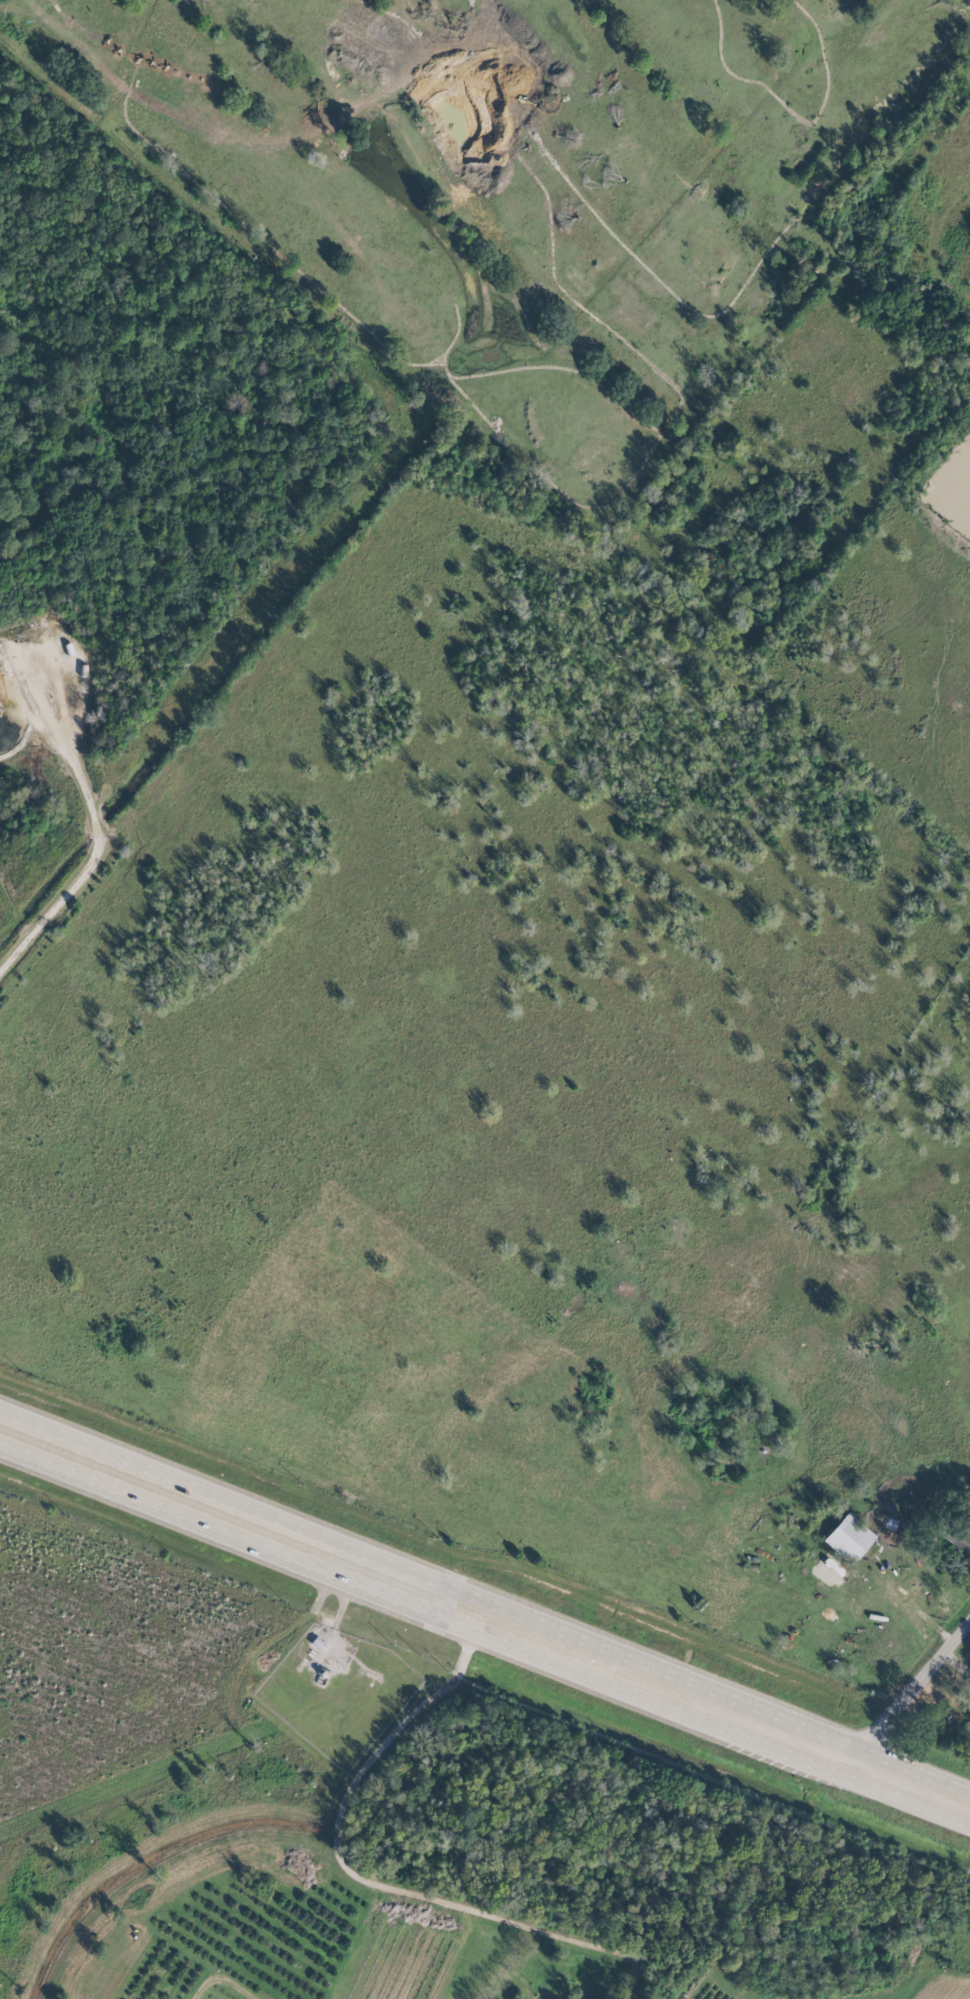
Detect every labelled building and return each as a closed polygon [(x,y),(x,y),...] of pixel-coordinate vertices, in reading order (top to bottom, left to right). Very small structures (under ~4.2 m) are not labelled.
[(875,1534),(845,1512),(822,1543),(853,1565),(875,1534)]
